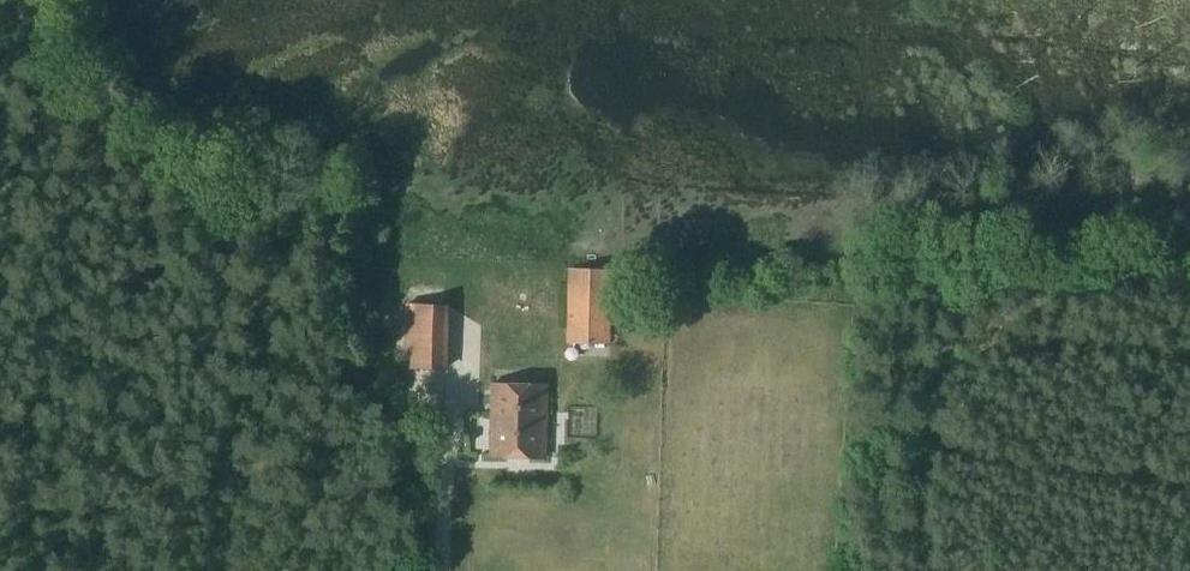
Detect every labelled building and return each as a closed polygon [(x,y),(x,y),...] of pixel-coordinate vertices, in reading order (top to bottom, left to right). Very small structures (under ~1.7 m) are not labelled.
[(613,271),(569,270),(568,345),(612,346),(613,271)] [(406,305),(406,342),(406,370),(428,370),(428,305),(406,305)] [(547,385),(494,384),(492,457),(545,458),(547,385)]
